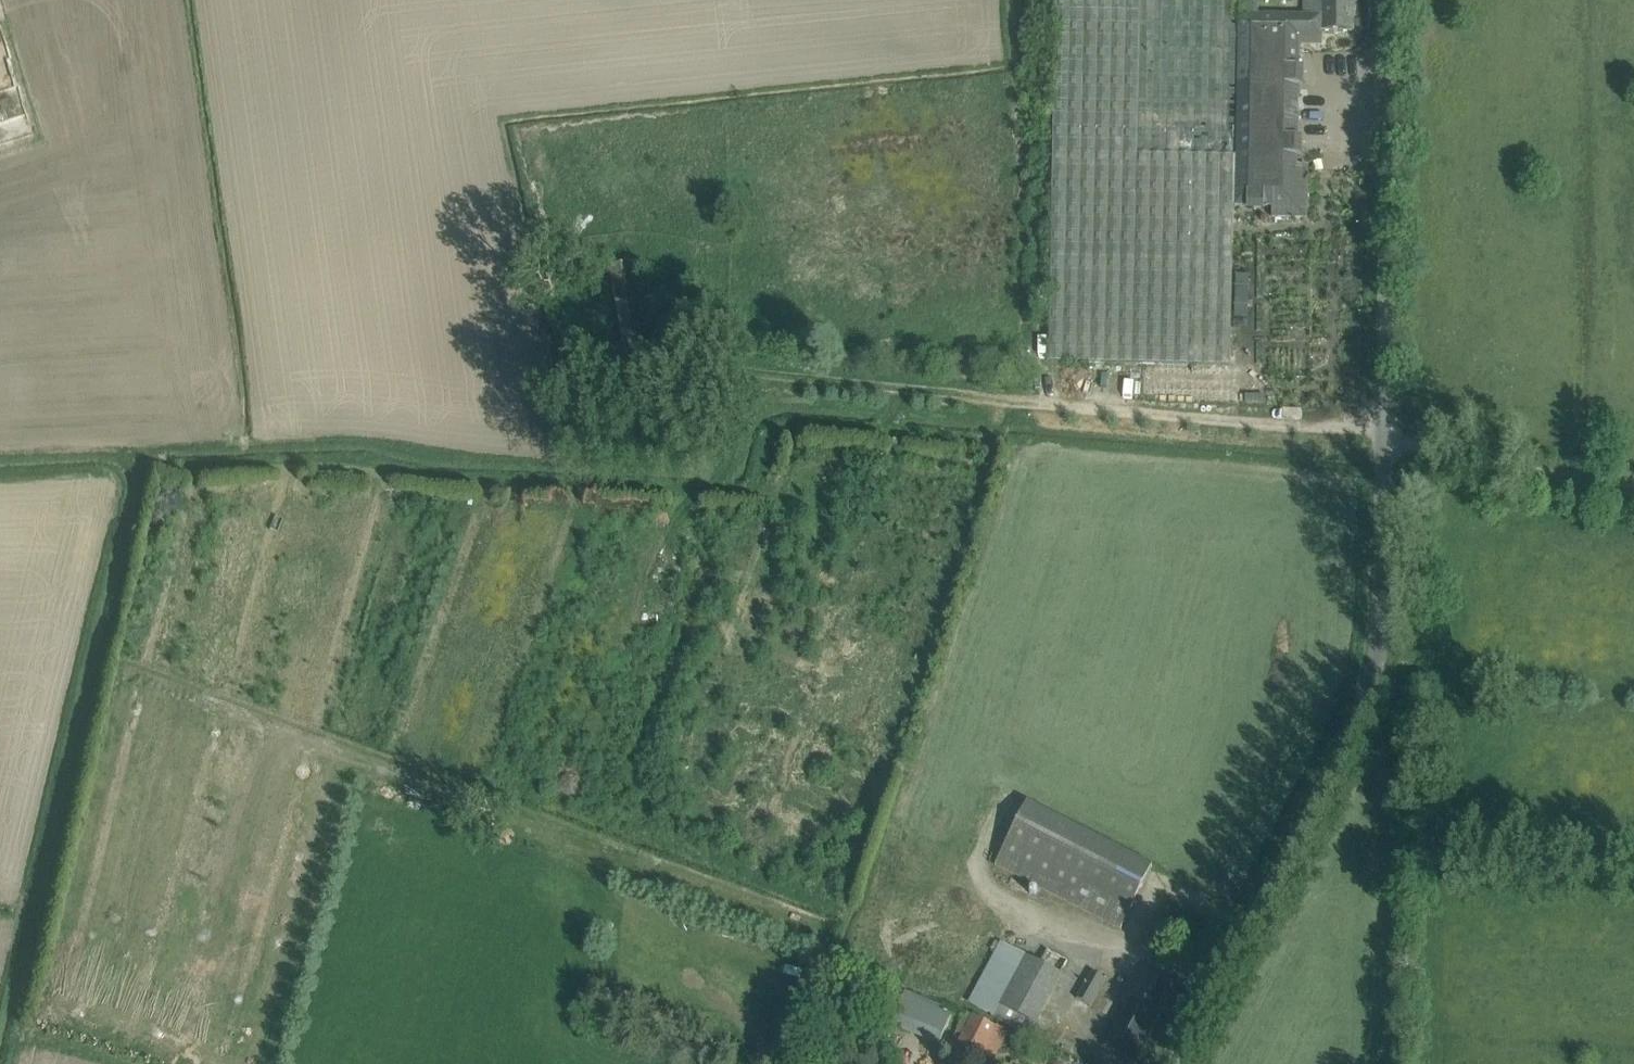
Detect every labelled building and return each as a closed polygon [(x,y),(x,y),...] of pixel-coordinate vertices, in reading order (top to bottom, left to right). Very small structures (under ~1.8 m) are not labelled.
[(1049,361),(1231,365),(1234,205),(1272,206),(1272,216),(1307,217),(1308,172),(1297,172),(1299,38),(1322,39),(1322,30),(1352,31),(1353,0),(1305,0),(1304,15),(1258,14),(1258,35),(1254,35),(1255,0),(1056,0),(1049,361)] [(648,343),(636,261),(634,247),(592,253),(594,269),(599,268),(611,349),(624,347),(648,343)] [(995,865),(1120,928),(1152,866),(1027,802),(995,865)] [(1029,1036),(1062,975),(1060,974),(1068,959),(1048,948),(1040,963),(1000,942),(999,943),(995,941),(989,950),(994,953),(968,1002),(992,1014),(991,1016),(1029,1036)] [(1178,982),(1159,972),(1148,966),(1115,1027),(1104,1046),(1135,1063),(1178,982)] [(1091,972),(1076,999),(1090,1007),(1105,980),(1091,972)] [(901,997),(890,1025),(940,1045),(951,1017),(901,997)] [(957,1044),(992,1062),(1008,1031),(997,1025),(996,1027),(966,1012),(956,1032),(962,1035),(957,1044)]
